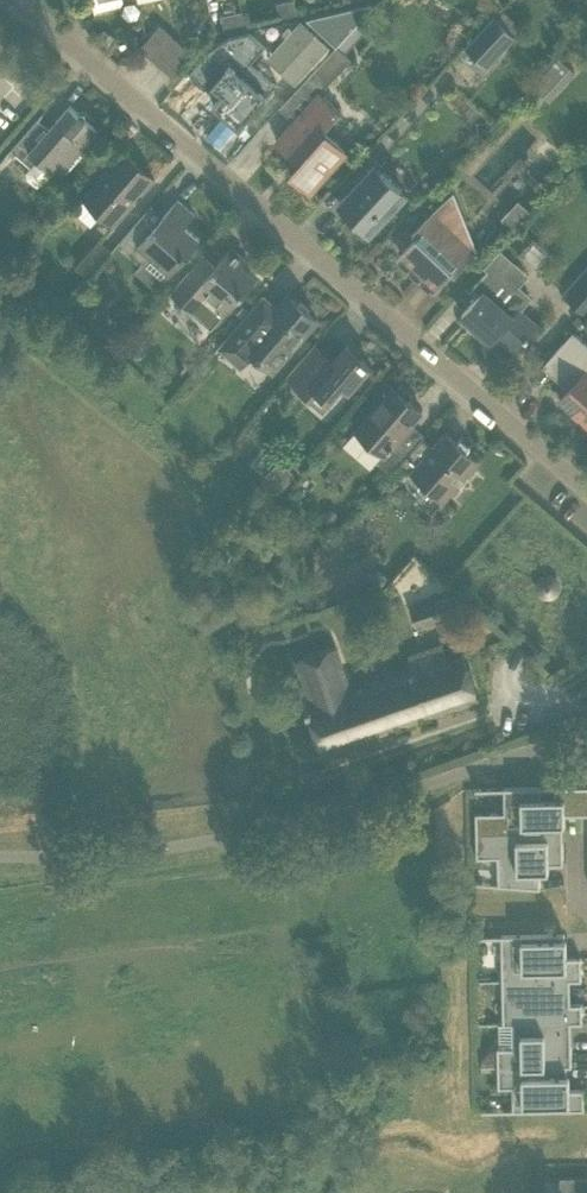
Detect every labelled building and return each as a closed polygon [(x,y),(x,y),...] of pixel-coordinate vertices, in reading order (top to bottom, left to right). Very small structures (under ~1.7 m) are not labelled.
[(95,11),(97,11),(96,10),(121,5),(121,4),(123,0),(93,0),(95,11)] [(277,3),(280,16),(296,13),(293,0),(288,0),(277,3)] [(344,9),(311,17),(339,43),(373,5),(371,3),(344,9)] [(220,16),(224,30),(247,24),(244,10),(220,16)] [(493,17),(464,49),(484,67),(512,37),(513,36),(493,17)] [(159,25),(155,29),(140,47),(151,57),(170,35),(159,25)] [(98,42),(108,48),(114,37),(104,31),(98,42)] [(209,49),(189,71),(190,72),(194,68),(222,92),(218,96),(212,103),(214,104),(239,126),(277,83),(275,82),(251,61),(262,48),(265,45),(250,31),(249,31),(230,35),(217,44),(209,49)] [(181,45),(170,35),(151,57),(163,67),(181,45)] [(345,51),(338,44),(317,66),(331,79),(351,57),(345,51)] [(193,54),(181,45),(163,67),(174,77),(193,54)] [(560,55),(533,82),(544,93),(560,76),(565,81),(576,70),(560,55)] [(319,92),(296,118),(277,140),(296,158),(297,156),(302,160),(291,172),(311,189),(346,150),(326,133),(324,135),(319,131),(338,109),(319,92)] [(78,153),(82,148),(98,130),(85,119),(85,112),(78,112),(69,105),(49,128),(38,119),(53,103),(52,101),(11,148),(31,166),(26,172),(26,177),(36,186),(41,186),(52,173),(56,177),(62,170),(65,173),(81,155),(78,153)] [(122,151),(83,196),(74,207),(92,223),(101,212),(115,224),(154,179),(122,151)] [(402,189),(382,170),(379,167),(377,169),(373,166),(340,201),(344,205),(342,207),(347,211),(344,214),(358,227),(361,224),(366,228),(367,227),(371,230),(404,195),(401,191),(402,189)] [(413,233),(398,250),(422,271),(418,275),(433,289),(452,270),(455,273),(477,250),(476,249),(474,251),(452,190),(412,232),(413,233)] [(151,206),(136,223),(120,241),(144,261),(150,255),(171,272),(200,239),(185,226),(195,214),(178,199),(163,216),(151,206)] [(513,234),(529,217),(517,205),(501,222),(513,234)] [(111,251),(99,240),(77,264),(90,275),(111,251)] [(204,253),(170,292),(211,328),(256,277),(242,264),(247,259),(232,246),(216,264),(204,254),(204,253)] [(479,293),(461,314),(491,340),(497,334),(515,350),(537,325),(519,309),(530,296),(514,282),(524,271),(499,249),(484,266),(487,270),(472,287),(479,293)] [(566,295),(585,312),(586,310),(586,267),(580,275),(582,277),(566,295)] [(87,300),(78,292),(64,307),(73,315),(87,300)] [(243,318),(241,320),(218,346),(241,365),(253,352),(273,369),(316,320),(288,295),(270,314),(256,302),(250,310),(243,318)] [(243,304),(236,312),(243,318),(250,310),(243,304)] [(544,363),(556,373),(554,376),(565,386),(567,384),(571,387),(559,400),(586,424),(586,343),(572,331),(560,345),(544,363)] [(299,361),(286,376),(310,397),(317,390),(329,400),(343,384),(349,390),(354,384),(370,366),(366,363),(366,362),(361,358),(346,345),(333,359),(326,360),(325,353),(315,344),(316,344),(315,343),(299,361)] [(393,386),(355,429),(369,441),(356,456),(369,468),(376,461),(391,473),(404,458),(421,437),(408,426),(421,411),(408,399),(412,394),(400,384),(396,389),(393,386)] [(421,437),(404,458),(415,467),(411,471),(444,499),(462,477),(478,459),(461,445),(456,441),(445,432),(432,447),(421,437)] [(293,451),(280,466),(292,477),(305,462),(293,451)] [(381,587),(388,577),(376,568),(369,578),(381,587)] [(432,600),(410,607),(416,623),(438,616),(432,600)] [(463,653),(351,691),(335,646),(297,659),(312,704),(307,706),(322,751),(478,698),(463,653)] [(476,812),(476,834),(538,832),(557,832),(557,833),(562,833),(562,832),(562,813),(567,808),(586,807),(586,785),(554,786),(555,798),(541,798),(540,786),(504,787),(504,811),(476,812)] [(549,871),(548,863),(563,863),(563,840),(557,840),(557,833),(557,832),(538,832),(476,834),(476,857),(498,856),(498,882),(495,882),(494,884),(540,888),(540,871),(549,871)] [(566,938),(564,938),(564,933),(501,935),(501,938),(504,938),(505,975),(502,976),(502,980),(581,978),(581,957),(567,957),(566,938)] [(581,978),(502,980),(503,1022),(582,1021),(582,1003),(565,1003),(564,980),(581,979),(581,978)] [(497,1047),(497,1065),(572,1064),(571,1046),(566,1046),(565,1022),(582,1022),(582,1021),(503,1022),(503,1024),(513,1024),(513,1046),(497,1047)] [(567,1075),(566,1065),(572,1065),(572,1064),(497,1065),(498,1087),(504,1087),(504,1086),(523,1085),(523,1104),(522,1104),(522,1108),(513,1108),(513,1110),(584,1109),(584,1089),(569,1089),(569,1075),(567,1075)] [(560,1176),(560,1192),(586,1192),(586,1175),(560,1176)]
